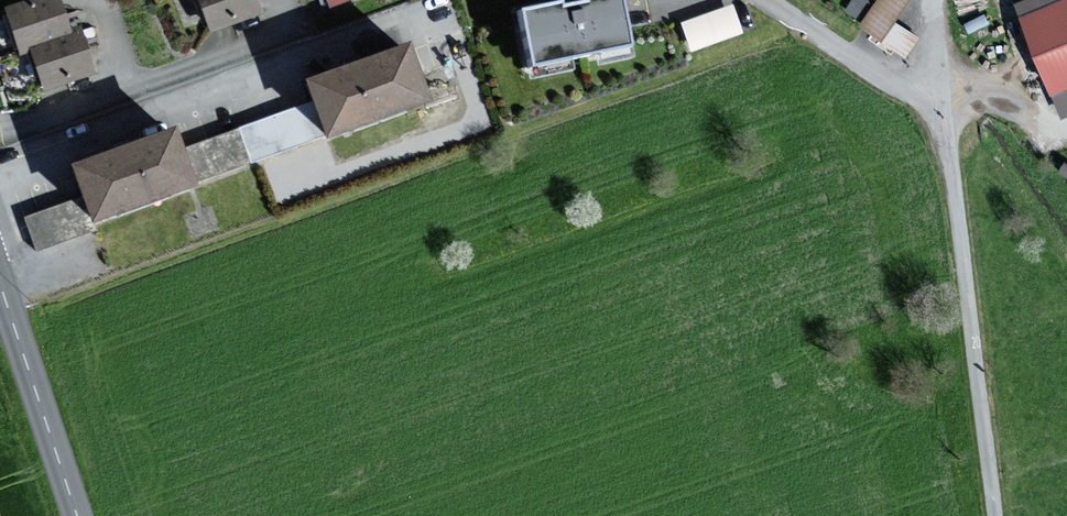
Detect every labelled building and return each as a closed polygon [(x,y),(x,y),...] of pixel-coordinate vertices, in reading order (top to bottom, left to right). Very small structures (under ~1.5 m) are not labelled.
[(9,10),(20,46),(66,31),(56,0),(39,0),(9,10)] [(210,29),(258,12),(253,0),(200,0),(210,29)] [(522,10),(533,66),(631,47),(622,0),(577,0),(522,10)] [(678,15),(688,45),(742,28),(733,0),(727,0),(678,15)] [(882,35),(906,0),(871,0),(859,19),(882,35)] [(1066,105),(1066,0),(1023,0),(1066,105)] [(93,71),(80,34),(31,50),(44,87),(93,71)] [(407,48),(309,82),(327,134),(425,99),(407,48)] [(171,132),(75,167),(94,220),(190,185),(171,132)]
